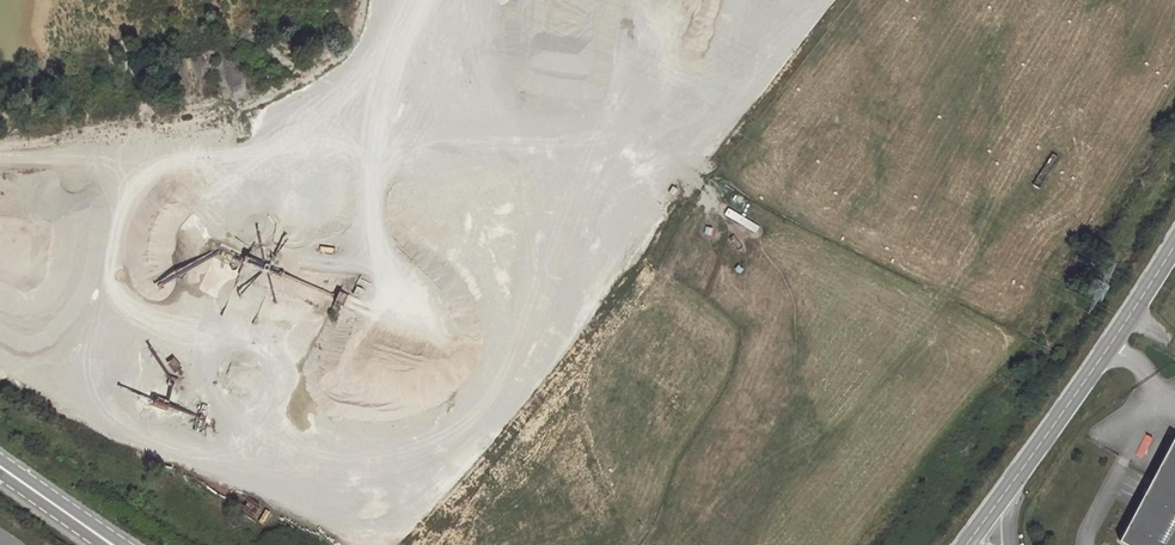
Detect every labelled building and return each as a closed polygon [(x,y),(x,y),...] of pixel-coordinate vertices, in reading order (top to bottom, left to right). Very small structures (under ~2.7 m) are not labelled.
[(301,103),(314,96),(310,89),(297,96),(301,103)] [(1122,542),(1128,544),(1174,544),(1174,439),(1122,542)]
